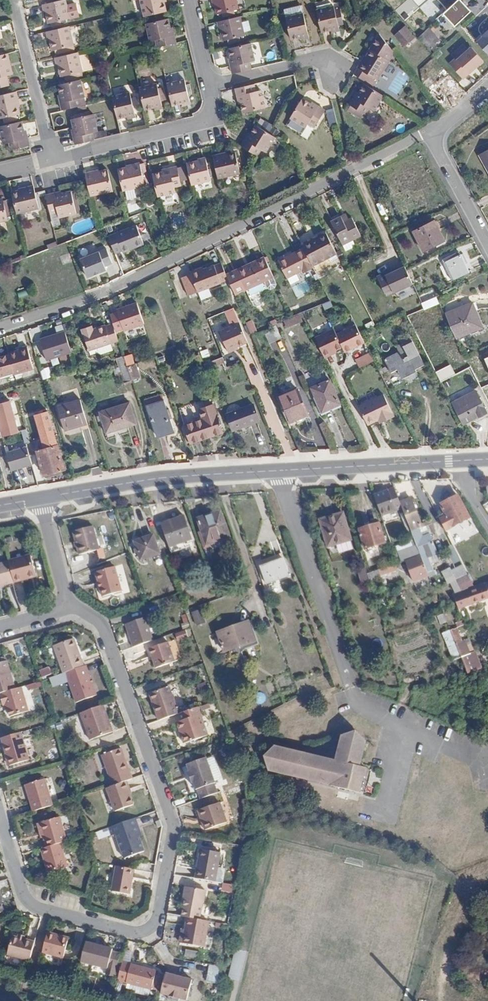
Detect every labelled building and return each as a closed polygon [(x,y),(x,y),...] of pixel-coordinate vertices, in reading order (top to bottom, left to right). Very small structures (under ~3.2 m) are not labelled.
[(64,0),(62,0),(42,5),(44,12),(47,12),(49,23),(68,19),(64,0)] [(165,11),(163,1),(163,0),(140,0),(144,16),(165,11)] [(216,6),(217,11),(236,7),(235,0),(214,0),(216,6)] [(463,0),(457,0),(443,13),(456,26),(473,10),(463,0)] [(284,9),(285,17),(303,12),(300,5),(284,9)] [(316,10),(321,32),(331,29),(338,27),(333,6),(316,10)] [(291,38),(300,36),(308,34),(303,12),(285,17),(291,38)] [(239,16),(217,22),(219,30),(221,29),(223,36),(224,40),(243,36),(239,16)] [(158,47),(176,43),(173,32),(171,33),(169,26),(167,19),(146,24),(150,41),(155,40),(157,47),(158,47)] [(415,38),(405,26),(394,36),(404,47),(415,38)] [(73,45),(69,27),(46,32),(48,39),(50,38),(52,50),(73,45)] [(429,28),(419,37),(430,49),(440,40),(429,28)] [(477,40),(487,52),(487,30),(477,40)] [(361,60),(361,61),(353,74),(372,85),(377,79),(379,80),(394,51),(380,33),(363,61),(361,60)] [(232,73),(251,69),(249,61),(254,60),(250,43),(228,48),(232,65),(230,66),(232,73)] [(472,44),(449,63),(463,79),(485,59),(472,44)] [(75,53),(54,58),(56,66),(59,65),(62,76),(80,72),(75,53)] [(0,55),(0,87),(8,86),(6,76),(13,74),(8,54),(0,55)] [(441,102),(459,87),(448,74),(431,90),(441,102)] [(172,106),(181,103),(190,101),(184,79),(167,83),(172,106)] [(79,80),(58,85),(61,95),(62,102),(60,103),(62,110),(80,106),(78,98),(83,97),(79,80)] [(139,88),(144,109),(152,107),(162,105),(157,84),(139,88)] [(255,91),(254,84),(235,88),(237,96),(239,95),(241,102),(243,113),(252,111),(265,108),(261,90),(255,91)] [(374,111),(383,95),(364,84),(359,93),(355,99),(353,98),(349,104),(351,105),(348,110),(354,113),(356,108),(361,112),(363,113),(367,107),(374,111)] [(439,104),(443,109),(463,91),(459,87),(441,102),(439,104)] [(112,98),(117,118),(127,116),(135,114),(129,91),(112,96),(112,98)] [(0,96),(0,118),(19,114),(18,106),(16,100),(18,99),(17,92),(0,96)] [(317,109),(311,105),(302,99),(290,118),(305,127),(307,123),(314,127),(324,111),(318,106),(317,109)] [(333,109),(326,111),(330,126),(337,125),(333,109)] [(75,144),(94,140),(92,133),(97,131),(93,114),(71,120),(73,129),(75,136),(73,137),(75,144)] [(29,146),(27,138),(25,138),(24,132),(22,121),(0,127),(0,129),(4,144),(9,142),(11,150),(29,146)] [(265,153),(275,137),(269,133),(256,125),(249,135),(245,141),(244,141),(241,146),(257,156),(260,150),(265,153)] [(479,155),(487,171),(487,150),(479,155)] [(213,156),(218,179),(240,173),(235,153),(227,155),(220,156),(219,155),(213,156)] [(186,164),(191,185),(210,180),(205,158),(198,159),(198,162),(186,164)] [(118,170),(123,191),(144,185),(139,162),(132,164),(132,166),(126,168),(118,170)] [(153,174),(158,196),(174,193),(173,187),(181,185),(176,167),(169,169),(169,171),(163,172),(153,174)] [(86,180),(90,197),(112,192),(107,170),(99,172),(93,173),(92,171),(85,173),(86,180)] [(12,194),(17,214),(38,209),(35,193),(33,186),(25,188),(26,190),(19,191),(12,194)] [(46,194),(49,208),(57,207),(58,212),(79,207),(74,189),(61,192),(53,194),(53,192),(46,194)] [(8,223),(3,199),(0,200),(0,225),(8,223)] [(339,223),(337,217),(327,222),(338,245),(356,237),(347,219),(344,220),(339,223)] [(436,218),(415,228),(425,247),(445,237),(436,218)] [(107,236),(114,254),(121,251),(122,252),(143,244),(136,225),(107,236)] [(302,247),(303,248),(311,265),(333,254),(322,233),(313,238),(314,241),(302,247)] [(313,238),(301,244),(302,247),(314,241),(313,238)] [(303,248),(293,253),(302,269),(303,272),(312,267),(311,265),(303,248)] [(106,249),(99,252),(81,260),(88,278),(107,269),(105,266),(112,262),(106,249)] [(462,251),(446,259),(456,280),(472,272),(462,251)] [(302,269),(293,253),(279,260),(287,276),(302,269)] [(265,258),(258,261),(265,276),(256,279),(261,290),(268,287),(266,283),(274,279),(265,258)] [(253,267),(251,268),(256,279),(265,276),(258,261),(252,264),(253,267)] [(223,263),(205,269),(213,287),(229,280),(223,263)] [(405,270),(403,265),(387,273),(396,292),(412,284),(405,270)] [(240,273),(239,274),(247,291),(255,288),(257,292),(261,290),(256,279),(251,268),(240,273)] [(203,270),(191,276),(191,277),(197,293),(213,287),(205,269),(204,270),(203,270)] [(396,292),(387,273),(377,279),(384,293),(391,290),(393,293),(396,292)] [(239,274),(229,278),(237,296),(247,291),(239,274)] [(197,293),(191,277),(181,280),(187,297),(197,293)] [(433,299),(422,304),(424,308),(435,303),(433,299)] [(117,308),(125,331),(146,324),(138,301),(117,308)] [(472,303),(447,314),(458,338),(482,327),(472,303)] [(302,314),(283,321),(286,328),(306,321),(302,314)] [(247,321),(249,333),(257,331),(254,319),(247,321)] [(117,338),(112,321),(105,323),(104,322),(91,326),(81,329),(87,347),(117,338)] [(227,351),(236,347),(247,342),(239,323),(219,331),(227,351)] [(275,325),(264,331),(269,343),(281,338),(275,325)] [(355,325),(336,334),(342,347),(344,352),(363,342),(359,334),(355,325)] [(315,337),(325,358),(331,355),(330,352),(335,350),(342,347),(336,334),(333,329),(315,337)] [(71,352),(65,331),(39,340),(46,361),(71,352)] [(414,344),(384,359),(391,373),(398,370),(402,379),(417,371),(416,369),(425,365),(414,344)] [(14,374),(33,369),(27,347),(19,348),(19,350),(8,353),(8,355),(0,357),(0,376),(14,372),(14,374)] [(360,368),(375,360),(370,351),(355,359),(360,368)] [(116,358),(118,366),(126,363),(123,355),(116,358)] [(217,371),(226,367),(222,357),(212,361),(217,371)] [(126,363),(118,366),(124,382),(131,380),(126,363)] [(50,366),(41,368),(43,378),(52,377),(50,366)] [(143,367),(135,369),(138,380),(146,378),(143,367)] [(385,367),(379,370),(382,376),(388,372),(385,367)] [(33,382),(37,393),(42,392),(38,380),(33,382)] [(330,380),(311,388),(322,412),(340,404),(330,380)] [(296,390),(279,397),(290,422),(306,415),(296,390)] [(466,416),(469,421),(487,412),(476,391),(452,403),(460,419),(466,416)] [(380,395),(357,406),(366,425),(376,420),(381,418),(382,421),(392,417),(380,395)] [(1,437),(23,431),(14,400),(0,403),(0,432),(1,436),(1,437)] [(80,400),(58,407),(65,430),(87,423),(80,400)] [(164,400),(147,406),(156,434),(173,429),(164,400)] [(129,403),(100,412),(106,432),(135,424),(129,403)] [(244,416),(229,421),(233,430),(258,421),(253,405),(242,409),(244,416)] [(203,419),(185,426),(191,443),(222,432),(213,406),(199,410),(203,419)] [(41,441),(56,437),(48,410),(47,410),(42,412),(34,414),(41,441)] [(463,424),(469,421),(466,416),(460,419),(463,424)] [(58,444),(56,437),(41,441),(41,443),(43,449),(58,444)] [(66,469),(58,444),(43,449),(39,450),(36,451),(44,475),(66,469)] [(5,452),(10,470),(31,464),(25,447),(5,452)] [(378,505),(382,516),(396,511),(388,490),(376,495),(379,505),(378,505)] [(447,516),(440,520),(445,530),(470,517),(458,494),(440,504),(447,516)] [(411,498),(400,502),(411,531),(416,529),(416,531),(421,529),(420,528),(423,527),(422,524),(411,498)] [(206,544),(229,536),(220,511),(197,519),(206,544)] [(351,539),(344,514),(320,521),(328,546),(351,539)] [(172,553),(195,545),(184,516),(161,524),(172,553)] [(470,517),(445,530),(446,532),(471,519),(470,517)] [(432,525),(430,520),(422,524),(423,527),(420,528),(421,529),(427,527),(432,525)] [(385,543),(380,523),(360,529),(365,549),(385,543)] [(100,550),(93,527),(73,532),(79,556),(100,550)] [(416,529),(411,531),(417,545),(420,554),(426,551),(423,544),(433,541),(428,530),(422,532),(421,529),(416,531),(416,529)] [(141,561),(160,554),(153,535),(134,542),(141,561)] [(454,544),(446,548),(454,564),(462,560),(454,544)] [(406,561),(421,556),(420,554),(417,545),(398,552),(402,562),(406,561)] [(30,555),(8,561),(9,562),(15,583),(29,579),(28,575),(35,573),(30,555)] [(429,576),(423,560),(421,556),(406,561),(414,581),(429,576)] [(289,576),(284,559),(261,567),(267,584),(289,576)] [(15,583),(9,562),(0,565),(0,587),(15,583)] [(379,570),(380,575),(397,570),(396,564),(395,565),(379,570)] [(462,591),(474,586),(463,565),(451,571),(462,591)] [(96,573),(99,583),(102,583),(103,587),(101,588),(103,597),(123,591),(116,567),(96,573)] [(486,583),(487,586),(454,597),(458,608),(487,597),(487,582),(486,583)] [(487,586),(486,583),(474,586),(462,591),(453,594),(454,597),(487,586)] [(434,604),(439,601),(435,592),(431,594),(434,604)] [(193,611),(196,625),(204,623),(202,609),(193,611)] [(440,624),(447,622),(445,613),(438,615),(440,624)] [(133,647),(153,640),(145,618),(128,623),(133,639),(130,640),(133,647)] [(225,652),(244,645),(246,649),(257,645),(248,622),(218,633),(225,652)] [(133,639),(128,623),(125,625),(130,640),(133,639)] [(468,674),(480,669),(474,652),(471,653),(465,640),(463,640),(457,627),(451,630),(452,634),(455,642),(462,657),(463,662),(468,674)] [(54,646),(64,673),(66,672),(80,668),(75,654),(79,652),(73,638),(54,646)] [(155,669),(175,662),(168,642),(148,649),(155,669)] [(454,661),(462,657),(455,642),(447,646),(454,661)] [(84,666),(79,652),(75,654),(80,668),(84,666)] [(1,693),(15,689),(8,661),(0,663),(0,694),(1,693)] [(96,696),(85,666),(84,666),(80,668),(66,672),(77,703),(96,696)] [(52,674),(49,667),(40,670),(43,677),(52,674)] [(153,701),(160,720),(178,714),(169,687),(154,692),(157,700),(153,701)] [(27,713),(20,688),(15,689),(1,693),(4,705),(9,704),(10,710),(13,717),(27,713)] [(104,705),(82,713),(92,739),(113,732),(104,705)] [(199,739),(189,710),(180,713),(182,720),(178,722),(186,744),(199,739)] [(20,733),(3,738),(11,766),(28,761),(20,733)] [(354,797),(355,796),(362,776),(363,774),(357,772),(366,747),(344,739),(335,763),(274,740),(266,763),(354,797)] [(114,784),(125,781),(133,778),(122,748),(103,754),(114,784)] [(201,798),(218,792),(214,782),(216,782),(207,757),(188,764),(190,771),(189,772),(192,782),(194,782),(197,790),(198,789),(201,798)] [(362,776),(355,796),(361,798),(369,778),(362,776)] [(26,785),(34,811),(54,805),(45,780),(26,785)] [(114,784),(107,787),(116,810),(134,804),(125,781),(114,784)] [(350,805),(351,801),(331,793),(329,799),(340,804),(341,802),(350,805)] [(206,829),(227,822),(220,802),(199,810),(206,829)] [(46,840),(49,847),(63,843),(68,841),(59,813),(40,819),(46,840)] [(134,819),(140,835),(142,834),(137,818),(134,819)] [(46,840),(40,819),(38,820),(44,840),(46,840)] [(134,819),(109,828),(112,836),(117,834),(125,857),(145,850),(140,835),(134,819)] [(49,847),(43,849),(45,856),(48,856),(49,862),(47,863),(50,873),(69,867),(64,849),(63,843),(49,847)] [(196,878),(209,880),(214,854),(201,852),(196,878)] [(136,869),(118,866),(114,891),(131,894),(136,869)] [(234,893),(236,885),(224,883),(222,890),(234,893)] [(184,916),(188,917),(198,919),(201,902),(203,902),(205,890),(185,886),(183,899),(184,899),(187,900),(184,916)] [(204,946),(209,921),(198,919),(188,917),(183,942),(204,946)] [(63,935),(49,932),(44,952),(65,957),(69,941),(62,939),(63,935)] [(31,961),(36,943),(26,940),(20,938),(14,937),(10,955),(31,961)] [(88,941),(83,961),(109,968),(110,965),(118,967),(122,952),(114,950),(114,948),(88,941)] [(239,981),(245,954),(235,952),(229,979),(239,981)] [(124,961),(119,979),(153,988),(157,969),(124,961)] [(219,983),(221,966),(209,964),(207,982),(219,983)] [(167,974),(162,992),(170,995),(180,997),(189,999),(193,980),(167,974)]
